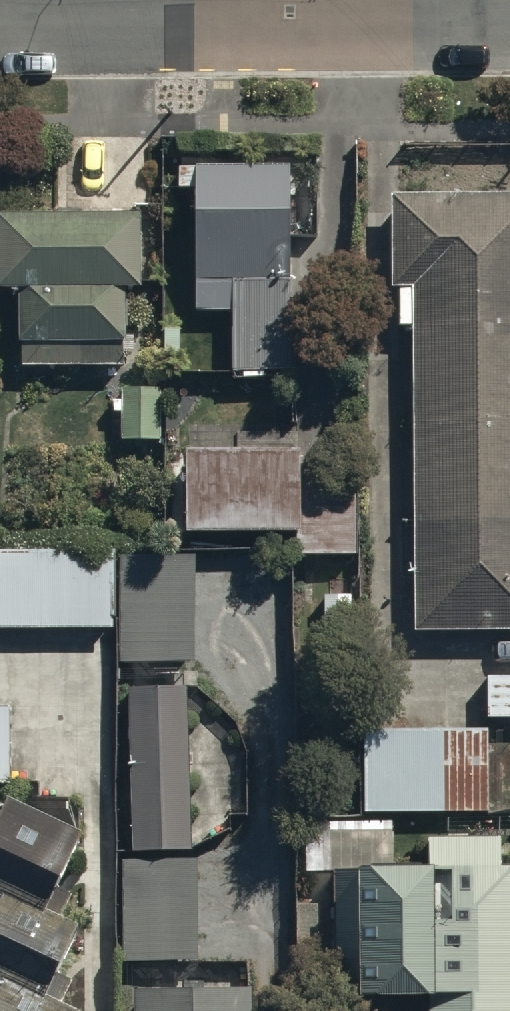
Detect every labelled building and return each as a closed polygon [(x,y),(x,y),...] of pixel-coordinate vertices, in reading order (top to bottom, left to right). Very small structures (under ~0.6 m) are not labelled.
[(291,166),(192,168),(195,310),(232,309),(233,332),(207,332),(208,377),(295,375),(291,166)] [(509,631),(509,191),(388,193),(389,291),(411,291),(417,632),(509,631)] [(0,213),(0,292),(21,292),(21,373),(117,373),(117,292),(142,292),(143,213),(0,213)] [(122,386),(122,440),(163,441),(163,386),(122,386)] [(303,450),(186,451),(187,531),(299,530),(299,555),(359,555),(358,483),(304,484),(303,450)] [(114,625),(115,551),(0,550),(0,624),(114,625)] [(196,662),(196,556),(124,556),(124,662),(196,662)] [(491,718),(509,718),(509,676),(491,676),(491,718)] [(190,685),(135,685),(136,852),(191,851),(190,685)] [(0,705),(0,784),(13,784),(13,705),(0,705)] [(365,736),(366,809),(491,807),(490,734),(365,736)] [(0,793),(0,896),(5,899),(0,910),(0,980),(7,983),(0,999),(0,1010),(74,1010),(50,1000),(82,930),(48,914),(85,833),(0,793)] [(503,868),(503,840),(436,840),(436,1010),(509,1010),(509,868),(503,868)] [(243,861),(125,861),(126,957),(243,957),(243,861)] [(362,999),(434,999),(433,871),(362,871),(362,999)] [(254,992),(140,992),(140,1010),(254,1010),(254,992)]
